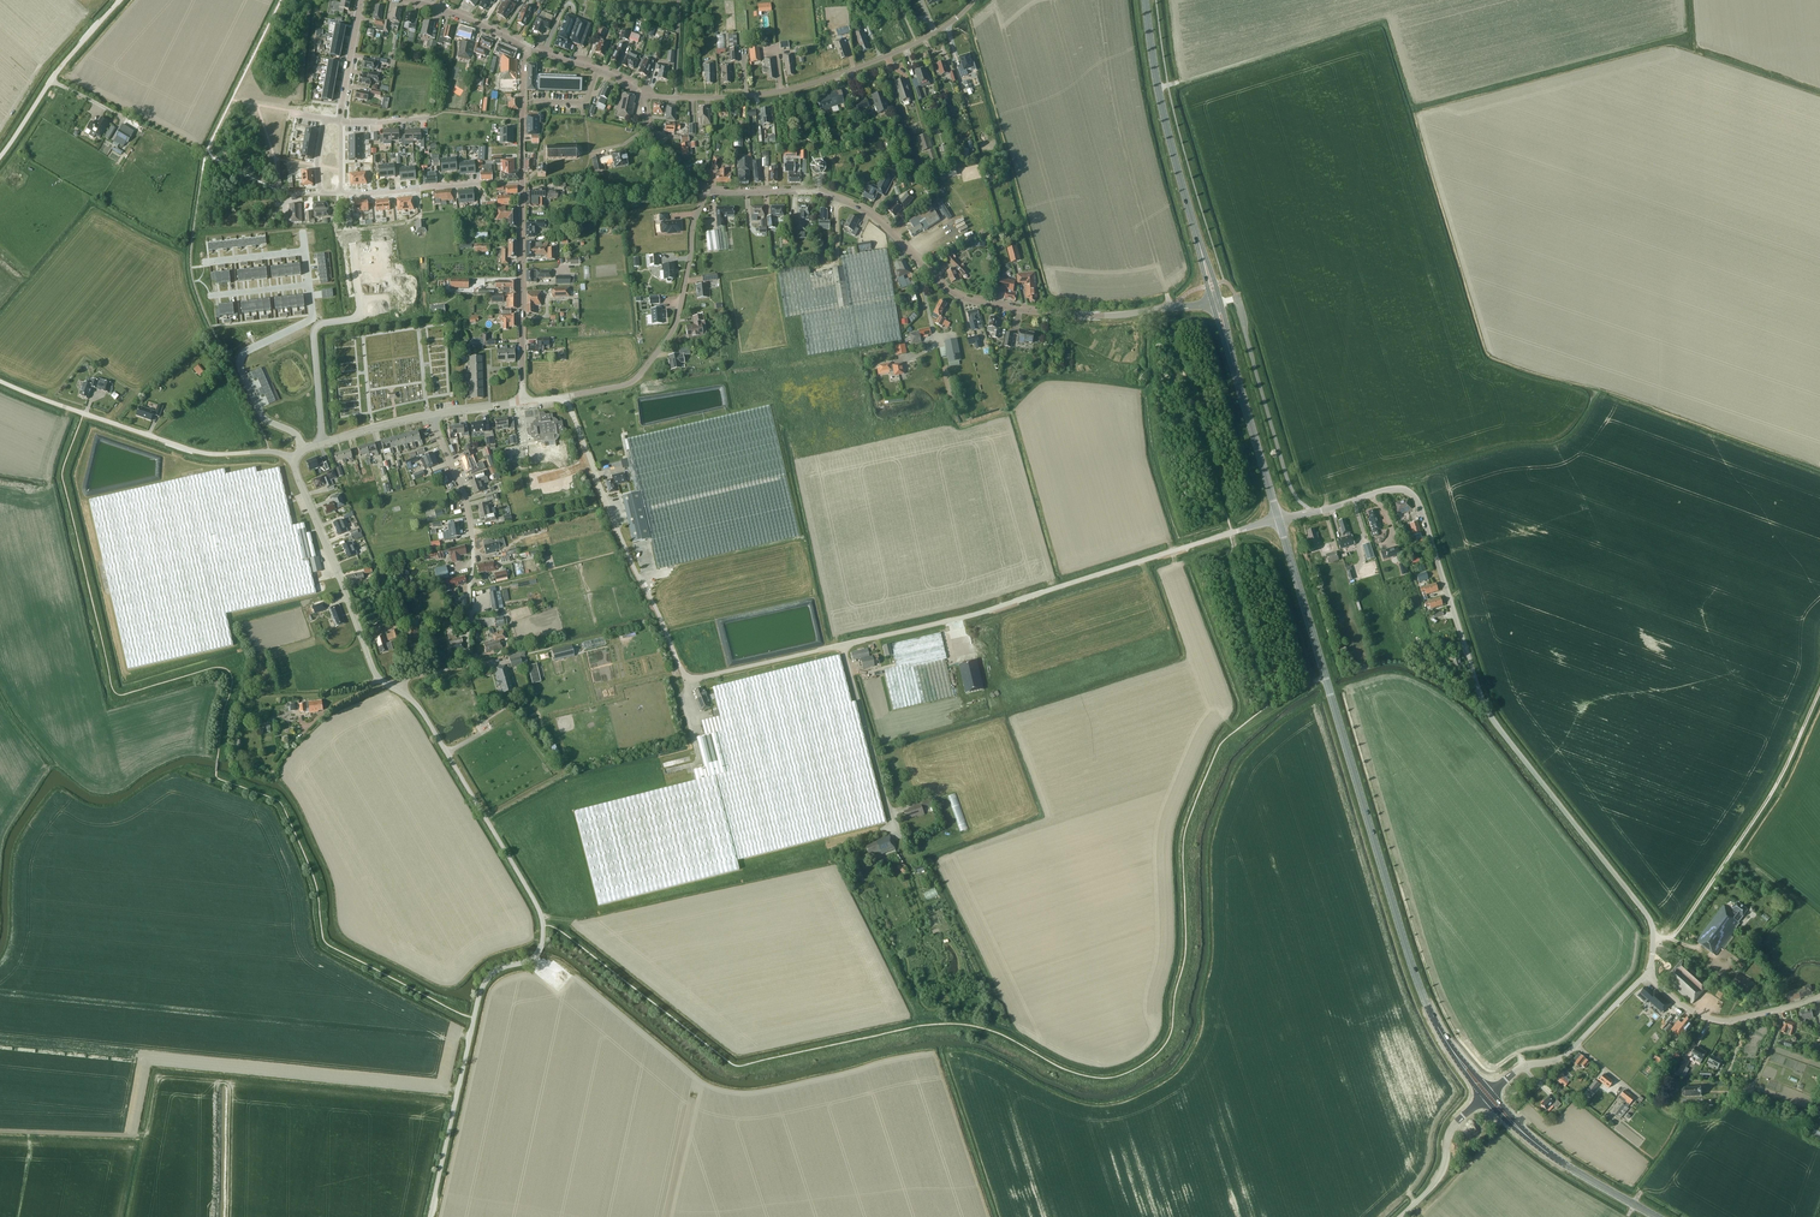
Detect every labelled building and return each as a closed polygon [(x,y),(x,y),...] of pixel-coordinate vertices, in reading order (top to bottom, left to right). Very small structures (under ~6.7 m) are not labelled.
[(334,2),(332,11),(337,12),(343,13),(344,9),(348,10),(350,0),(348,0),(342,0),(341,3),(334,2)] [(480,2),(481,2),(478,7),(486,12),(492,2),(489,0),(481,0),(480,2)] [(506,19),(510,13),(511,13),(513,9),(519,0),(506,0),(504,3),(503,2),(498,10),(499,11),(497,14),(506,19)] [(770,3),(758,4),(759,12),(771,11),(770,3)] [(378,31),(382,32),(384,21),(381,20),(382,12),(383,7),(376,6),(375,12),(374,12),(372,19),(375,19),(374,25),(376,25),(375,30),(378,30),(378,31)] [(531,9),(525,7),(522,14),(520,13),(518,18),(519,18),(517,23),(520,25),(523,26),(524,26),(531,9)] [(384,21),(382,32),(388,33),(390,22),(400,24),(401,19),(400,19),(401,11),(393,9),(391,13),(390,13),(389,21),(385,21),(384,21)] [(414,20),(415,14),(407,13),(405,23),(409,24),(408,29),(410,29),(413,29),(415,30),(417,21),(415,20),(414,20)] [(533,31),(541,34),(544,27),(549,29),(552,20),(538,15),(533,26),(535,27),(533,31)] [(590,24),(585,22),(567,15),(558,37),(555,46),(568,51),(571,43),(584,47),(592,24),(590,24)] [(330,26),(330,30),(334,31),(334,33),(344,35),(346,27),(342,26),(343,22),(332,20),(330,26)] [(435,39),(437,29),(433,28),(434,24),(424,22),(421,34),(431,36),(431,37),(435,39)] [(607,30),(599,26),(594,36),(603,40),(607,30)] [(836,29),(838,36),(851,33),(849,26),(836,29)] [(454,29),(446,27),(444,35),(439,34),(437,43),(442,45),(442,43),(450,44),(454,29)] [(457,57),(471,60),(475,42),(471,41),(472,38),(471,38),(473,31),(460,27),(458,34),(456,33),(454,41),(460,43),(457,57)] [(374,30),(367,29),(366,36),(373,37),(374,30)] [(865,37),(866,37),(863,29),(854,32),(857,41),(858,41),(860,47),(861,46),(863,51),(869,49),(866,43),(867,42),(865,37)] [(330,30),(329,33),(334,34),(333,39),(333,40),(343,42),(344,35),(334,33),(334,31),(330,30)] [(623,30),(621,38),(628,39),(630,32),(623,30)] [(638,42),(640,38),(640,37),(632,34),(630,40),(638,42)] [(727,48),(726,34),(718,35),(719,49),(727,48)] [(738,61),(736,34),(729,34),(730,62),(738,61)] [(493,41),(483,37),(482,39),(477,38),(474,50),(477,51),(476,54),(485,57),(487,50),(490,50),(493,41)] [(328,38),(328,40),(332,41),(331,46),(331,48),(332,48),(341,50),(343,42),(333,40),(333,39),(328,38)] [(846,45),(843,39),(834,42),(835,48),(836,47),(839,55),(840,54),(841,59),(848,57),(846,52),(847,52),(845,45),(846,45)] [(427,46),(434,48),(436,41),(431,40),(428,41),(427,46)] [(595,52),(603,56),(605,50),(606,50),(608,46),(604,44),(605,42),(601,40),(595,52)] [(617,52),(615,51),(611,60),(618,63),(622,54),(623,54),(625,45),(620,43),(617,52)] [(515,80),(516,80),(516,79),(517,61),(513,59),(512,59),(515,51),(499,44),(496,52),(498,53),(497,55),(501,56),(501,61),(501,79),(501,80),(515,80)] [(327,45),(326,48),(331,49),(330,55),(340,57),(341,50),(332,48),(331,48),(331,46),(327,45)] [(759,47),(749,48),(751,62),(760,61),(759,47)] [(633,69),(637,61),(637,60),(636,59),(637,55),(630,52),(628,56),(627,55),(622,65),(627,68),(628,66),(633,69)] [(794,63),(794,61),(793,54),(783,55),(784,64),(785,64),(785,69),(786,69),(787,76),(793,75),(793,70),(794,69),(793,64),(794,63)] [(958,68),(961,77),(968,74),(966,70),(972,68),(973,70),(976,69),(974,62),(972,63),(969,54),(959,57),(963,67),(958,68)] [(371,61),(363,59),(362,67),(373,69),(374,64),(378,65),(380,58),(372,56),(371,61)] [(767,72),(768,79),(775,79),(774,73),(775,73),(774,67),(775,67),(774,57),(764,58),(765,67),(766,67),(763,68),(762,69),(762,71),(764,72),(766,72),(767,73),(767,72)] [(648,58),(646,61),(643,59),(639,68),(640,68),(639,71),(639,72),(639,73),(642,75),(646,76),(654,60),(648,58)] [(324,59),(323,62),(328,63),(327,68),(327,69),(337,71),(339,63),(329,61),(330,60),(324,59)] [(937,64),(941,76),(949,73),(945,62),(937,64)] [(706,84),(713,84),(713,80),(714,80),(713,73),(714,73),(714,63),(704,63),(704,73),(705,73),(705,77),(706,77),(706,84)] [(528,64),(527,90),(535,91),(535,90),(538,90),(538,91),(579,92),(579,89),(582,90),(582,79),(576,79),(576,76),(536,74),(536,65),(528,64)] [(659,70),(658,78),(666,80),(668,66),(656,64),(655,70),(659,70)] [(724,83),(730,83),(730,73),(731,72),(731,64),(721,65),(722,78),(723,78),(724,83)] [(323,67),(322,69),(327,70),(326,75),(326,76),(336,78),(337,71),(327,69),(327,68),(323,67)] [(926,74),(924,68),(916,71),(918,76),(917,77),(920,84),(921,84),(928,82),(929,81),(927,74),(926,74)] [(371,81),(377,82),(379,74),(369,72),(368,77),(360,75),(359,83),(370,85),(371,81)] [(321,74),(321,77),(326,78),(325,82),(324,84),(335,86),(336,78),(326,76),(326,75),(321,74)] [(515,80),(501,80),(501,88),(515,88),(515,80)] [(905,80),(898,82),(896,82),(896,83),(892,84),(895,94),(899,92),(902,101),(908,99),(909,102),(912,101),(911,98),(905,80)] [(970,88),(971,92),(973,91),(969,80),(964,82),(966,90),(970,88)] [(320,82),(319,84),(324,85),(323,90),(323,91),(333,93),(335,86),(324,84),(325,82),(320,82)] [(611,91),(604,87),(600,96),(600,97),(598,102),(604,105),(607,100),(611,91)] [(925,99),(921,87),(915,89),(918,101),(925,99)] [(318,91),(318,92),(323,93),(322,99),(332,101),(333,93),(323,91),(323,90),(318,89),(318,91)] [(357,90),(355,98),(367,101),(369,93),(357,90)] [(825,93),(825,95),(816,98),(820,109),(843,101),(839,90),(829,93),(829,92),(825,93)] [(884,99),(882,93),(873,96),(876,106),(875,107),(876,111),(878,111),(879,113),(889,110),(885,98),(884,99)] [(634,104),(635,97),(621,94),(616,117),(631,120),(635,104),(634,104)] [(508,103),(508,109),(518,109),(518,99),(511,99),(511,103),(508,103)] [(855,103),(858,111),(870,106),(867,99),(855,103)] [(654,103),(653,114),(663,114),(663,113),(666,114),(666,120),(675,121),(676,106),(667,106),(667,107),(663,106),(664,104),(654,103)] [(323,106),(322,145),(332,145),(334,107),(323,106)] [(710,110),(706,110),(706,108),(699,108),(699,115),(698,117),(698,119),(700,119),(700,124),(711,124),(710,110)] [(771,113),(769,113),(768,109),(761,109),(761,115),(760,115),(761,125),(772,124),(771,113)] [(543,124),(543,114),(538,114),(538,117),(527,116),(526,136),(539,136),(539,124),(543,124)] [(95,135),(100,138),(108,126),(109,123),(101,118),(99,121),(97,125),(92,122),(88,129),(91,131),(89,135),(93,138),(95,135)] [(116,135),(117,136),(126,142),(128,143),(135,131),(123,124),(116,135)] [(680,127),(680,126),(680,125),(675,124),(665,124),(665,132),(675,132),(675,129),(680,130),(680,128),(680,127)] [(116,128),(112,125),(105,137),(109,140),(116,128)] [(399,129),(391,130),(391,141),(398,141),(398,144),(402,144),(402,135),(399,135),(399,129)] [(391,144),(391,141),(391,130),(383,130),(383,135),(380,135),(380,144),(383,144),(391,144)] [(402,135),(402,144),(402,146),(405,146),(405,142),(413,142),(413,141),(412,130),(405,130),(405,134),(402,135)] [(420,130),(412,130),(413,141),(418,141),(418,142),(420,142),(420,147),(423,147),(423,135),(420,135),(420,130)] [(764,139),(763,130),(758,130),(759,143),(768,142),(768,138),(764,139)] [(306,132),(305,139),(317,141),(318,134),(306,132)] [(918,137),(922,151),(933,148),(928,134),(918,137)] [(126,142),(117,136),(114,141),(123,146),(126,142)] [(348,138),(348,147),(360,147),(360,138),(348,138)] [(305,139),(304,145),(316,147),(317,141),(305,139)] [(692,148),(691,143),(682,144),(683,157),(692,156),(692,148)] [(304,145),(303,152),(314,154),(316,147),(304,145)] [(577,146),(576,146),(547,146),(547,160),(576,160),(579,159),(581,157),(582,154),(582,151),(581,149),(579,148),(577,146)] [(936,159),(933,150),(928,151),(931,160),(936,159)] [(628,166),(625,151),(611,153),(611,155),(608,155),(592,158),(596,176),(603,175),(602,169),(605,168),(604,165),(613,163),(614,168),(628,166)] [(303,152),(302,159),(313,161),(314,154),(303,152)] [(319,152),(319,184),(332,184),(331,152),(319,152)] [(348,154),(348,162),(360,162),(360,154),(348,154)] [(536,154),(531,154),(531,160),(525,160),(525,172),(533,172),(532,167),(536,167),(536,154)] [(502,160),(501,157),(493,157),(493,161),(495,161),(495,165),(500,165),(501,180),(518,179),(518,171),(514,171),(514,160),(502,160)] [(712,167),(718,168),(720,158),(714,157),(712,167)] [(738,157),(738,182),(749,182),(749,170),(752,170),(751,157),(738,157)] [(448,160),(449,171),(457,171),(456,159),(448,160)] [(449,171),(448,160),(440,160),(441,172),(449,171)] [(761,170),(760,160),(753,161),(754,177),(754,182),(761,182),(761,179),(762,179),(762,177),(761,170)] [(466,163),(467,175),(475,174),(474,162),(466,163)] [(467,175),(466,163),(459,164),(460,175),(467,175)] [(800,174),(795,174),(795,163),(784,163),(784,172),(789,172),(789,183),(801,183),(800,174)] [(823,170),(823,166),(820,164),(820,163),(816,163),(813,166),(813,168),(813,170),(816,173),(820,172),(823,170)] [(386,166),(387,177),(395,177),(394,165),(386,166)] [(483,170),(480,170),(481,181),(492,180),(492,170),(491,170),(491,165),(483,166),(483,169),(483,170)] [(387,177),(386,166),(379,166),(380,178),(387,177)] [(769,182),(777,182),(777,166),(771,166),(771,171),(769,171),(769,182)] [(415,168),(407,169),(408,180),(416,180),(415,168)] [(942,172),(943,178),(957,174),(956,168),(942,172)] [(408,180),(407,169),(399,169),(400,181),(408,180)] [(537,169),(537,177),(546,177),(546,169),(537,169)] [(727,173),(727,169),(719,169),(719,173),(716,173),(716,182),(731,183),(731,173),(727,173)] [(863,196),(874,202),(878,193),(885,196),(895,176),(885,171),(877,187),(870,183),(863,196)] [(435,174),(435,172),(428,172),(428,175),(423,175),(424,185),(437,184),(436,174),(435,174)] [(365,174),(357,175),(358,186),(366,186),(365,174)] [(357,175),(349,175),(350,187),(358,186),(357,175)] [(497,206),(504,205),(512,204),(511,194),(518,194),(517,185),(505,186),(506,196),(497,196),(497,206)] [(454,201),(453,190),(445,190),(445,191),(433,192),(434,204),(440,204),(440,202),(454,201)] [(466,203),(465,191),(457,192),(458,204),(466,203)] [(473,191),(465,191),(466,203),(474,203),(473,191)] [(896,202),(888,211),(895,216),(899,211),(900,212),(903,208),(904,209),(914,199),(908,193),(898,203),(896,202)] [(533,197),(526,197),(526,207),(545,207),(545,198),(538,198),(533,198),(533,197)] [(403,199),(395,200),(396,212),(404,211),(403,199)] [(411,199),(403,199),(404,211),(412,210),(411,199)] [(328,207),(326,207),(325,201),(314,202),(315,216),(329,215),(328,207)] [(943,209),(941,210),(944,216),(942,217),(945,222),(953,217),(944,202),(940,204),(943,209)] [(298,206),(298,204),(289,204),(290,209),(289,209),(289,221),(286,221),(286,224),(290,224),(290,222),(302,222),(301,206),(298,206)] [(517,227),(516,210),(505,210),(505,206),(497,206),(497,216),(495,216),(495,220),(508,220),(508,227),(517,227)] [(733,207),(727,208),(727,206),(715,208),(718,230),(706,232),(708,251),(716,250),(729,249),(725,227),(724,217),(735,216),(733,207)] [(750,207),(751,217),(764,217),(763,206),(750,207)] [(784,216),(784,206),(771,207),(771,216),(767,216),(769,229),(776,228),(774,217),(784,216)] [(809,206),(797,206),(797,216),(793,216),(793,230),(805,230),(805,220),(809,220),(809,206)] [(941,220),(939,218),(932,207),(910,222),(913,228),(909,231),(913,237),(924,230),(924,231),(941,220)] [(818,229),(829,230),(830,221),(827,221),(827,209),(821,209),(820,217),(819,217),(818,229)] [(312,219),(311,211),(306,211),(307,223),(314,223),(314,218),(312,219)] [(659,213),(659,221),(668,221),(667,212),(659,213)] [(964,215),(953,221),(955,225),(966,220),(964,215)] [(851,234),(855,236),(859,229),(855,227),(859,220),(851,216),(845,226),(853,230),(851,234)] [(526,224),(526,238),(536,238),(536,228),(546,228),(545,219),(535,220),(535,224),(526,224)] [(416,234),(421,233),(427,233),(426,221),(415,221),(416,234)] [(664,229),(664,233),(672,232),(672,234),(676,233),(676,232),(680,231),(680,228),(682,228),(681,221),(662,222),(662,229),(664,229)] [(943,223),(931,231),(933,235),(946,226),(943,223)] [(948,236),(952,234),(953,236),(962,232),(960,230),(956,232),(953,225),(945,229),(948,236)] [(265,237),(251,239),(252,246),(255,246),(263,245),(266,245),(265,237)] [(938,237),(931,241),(935,247),(942,242),(938,237)] [(252,246),(251,239),(237,240),(237,244),(237,248),(241,247),(248,247),(252,246)] [(237,244),(237,240),(222,242),(223,249),(227,249),(234,248),(237,248),(237,244)] [(517,241),(508,241),(508,249),(502,249),(501,265),(508,265),(508,258),(517,258),(517,241)] [(541,243),(535,243),(534,241),(526,241),(526,258),(541,258),(541,257),(547,256),(547,260),(555,260),(555,248),(548,248),(548,245),(541,245),(541,243)] [(223,249),(222,242),(208,244),(208,251),(212,251),(219,250),(223,249)] [(860,251),(872,249),(870,242),(858,244),(860,251)] [(1009,248),(1007,248),(1009,255),(1011,263),(1016,262),(1021,260),(1017,246),(1009,248)] [(887,249),(856,254),(855,247),(847,248),(848,255),(841,257),(843,267),(832,269),(833,270),(810,274),(809,265),(778,270),(786,317),(801,315),(808,356),(902,340),(887,249)] [(950,253),(945,258),(963,276),(968,271),(964,267),(965,266),(962,263),(961,264),(956,258),(957,256),(953,251),(951,253),(950,253)] [(317,254),(317,258),(318,265),(318,269),(326,268),(324,254),(317,254)] [(658,266),(658,255),(648,255),(649,266),(658,266)] [(896,272),(898,278),(903,276),(910,273),(904,259),(894,263),(898,271),(896,272)] [(301,275),(300,264),(292,265),(294,276),(295,276),(297,276),(300,275),(301,275)] [(664,278),(664,279),(667,279),(667,281),(668,282),(671,282),(672,281),(672,279),(674,279),(674,278),(674,277),(674,274),(673,269),(674,268),(674,266),(673,265),(673,264),(662,265),(663,271),(664,270),(664,274),(664,275),(664,278)] [(294,276),(292,265),(285,266),(286,277),(287,277),(291,276),(292,276),(294,276)] [(286,277),(285,266),(278,267),(279,278),(280,278),(282,277),(286,277)] [(279,278),(278,267),(270,268),(272,279),(272,278),(276,278),(278,278),(279,278)] [(266,268),(259,269),(260,280),(261,280),(263,279),(267,279),(266,268)] [(327,283),(326,268),(318,269),(319,273),(320,280),(320,283),(327,283)] [(963,279),(961,275),(955,268),(947,271),(952,283),(963,279)] [(260,280),(259,269),(252,270),(253,281),(257,280),(259,280),(260,280)] [(246,281),(244,270),(237,271),(238,282),(239,282),(243,282),(244,282),(246,281)] [(253,281),(252,270),(244,270),(246,281),(247,281),(249,281),(252,281),(253,281)] [(526,270),(526,283),(537,283),(537,278),(552,278),(552,271),(537,271),(537,270),(526,270)] [(229,272),(222,273),(223,284),(227,283),(229,283),(231,283),(230,278),(234,278),(233,271),(229,271),(229,272)] [(223,284),(222,273),(215,274),(215,273),(211,273),(212,280),(215,280),(216,285),(217,285),(219,284),(223,284)] [(1030,298),(1030,302),(1035,301),(1035,298),(1037,298),(1036,274),(1017,275),(1018,284),(1025,283),(1026,299),(1030,298)] [(574,276),(570,276),(570,275),(555,275),(556,285),(570,284),(574,284),(574,276)] [(903,276),(898,278),(897,279),(901,289),(908,287),(903,276)] [(1001,278),(999,289),(1007,291),(1005,299),(1015,301),(1017,293),(1013,292),(1016,281),(1001,278)] [(453,280),(453,288),(465,288),(465,286),(471,286),(471,280),(453,280)] [(503,288),(503,294),(517,293),(517,281),(495,281),(495,288),(503,288)] [(707,284),(696,285),(697,299),(707,298),(706,289),(707,289),(707,284)] [(569,288),(552,289),(553,297),(569,296),(569,288)] [(332,289),(321,290),(321,291),(322,298),(333,296),(332,289)] [(526,304),(526,314),(537,314),(537,307),(541,306),(541,292),(527,292),(527,304),(526,304)] [(503,295),(491,294),(491,302),(503,303),(503,295)] [(506,295),(507,308),(517,308),(517,295),(506,295)] [(304,307),(303,296),(299,296),(297,297),(296,297),(297,308),(304,307)] [(297,308),(296,297),(295,297),(293,297),(289,297),(289,298),(290,309),(297,308)] [(283,309),(281,298),(280,298),(278,299),(275,299),(274,299),(275,310),(283,309)] [(290,309),(289,298),(288,298),(284,298),(282,298),(281,298),(283,309),(290,309)] [(264,311),(262,300),(261,301),(259,301),(256,301),(255,301),(256,312),(264,311)] [(271,311),(270,300),(269,300),(265,300),(264,300),(262,300),(264,311),(271,311)] [(937,319),(935,323),(943,327),(946,319),(941,316),(947,303),(940,300),(932,316),(937,319)] [(256,312),(255,301),(251,302),(249,302),(248,302),(249,313),(256,312)] [(249,313),(248,302),(247,302),(245,302),(241,303),(242,314),(249,313)] [(233,309),(233,304),(232,304),(230,304),(225,305),(227,316),(234,315),(234,316),(238,316),(237,308),(233,309)] [(445,312),(445,304),(430,306),(431,313),(445,312)] [(227,316),(225,305),(221,305),(219,305),(218,305),(219,310),(215,311),(216,318),(220,318),(220,316),(227,316)] [(661,308),(651,309),(653,324),(662,324),(662,319),(666,318),(666,311),(664,311),(663,312),(661,312),(661,308)] [(967,312),(972,331),(983,329),(978,309),(967,312)] [(503,321),(503,331),(509,330),(508,327),(517,327),(516,314),(500,315),(500,321),(503,321)] [(696,325),(694,327),(692,327),(691,326),(687,327),(688,338),(703,335),(701,322),(705,321),(704,315),(693,317),(694,322),(695,322),(696,325)] [(996,328),(997,329),(999,318),(991,317),(988,331),(994,332),(993,338),(999,338),(1000,331),(995,330),(996,328)] [(910,333),(912,344),(922,342),(921,338),(929,336),(928,335),(931,335),(929,328),(920,330),(920,331),(910,333)] [(1032,343),(1034,334),(1025,332),(1025,331),(1020,330),(1017,342),(1023,343),(1023,341),(1032,343)] [(1011,347),(1013,334),(1006,332),(1004,346),(1011,347)] [(495,339),(488,339),(488,333),(482,333),(483,342),(483,345),(495,345),(495,339)] [(975,344),(976,348),(981,347),(978,335),(968,338),(969,345),(975,344)] [(537,339),(537,344),(528,344),(528,351),(535,351),(535,353),(539,353),(539,350),(543,350),(543,348),(549,348),(549,339),(537,339)] [(960,364),(959,361),(961,360),(957,339),(945,341),(949,363),(950,362),(950,366),(960,364)] [(895,346),(897,355),(907,353),(905,344),(895,346)] [(498,362),(507,362),(506,350),(507,350),(507,346),(504,346),(504,350),(498,350),(498,362)] [(506,350),(507,362),(515,362),(515,349),(515,346),(513,346),(513,350),(507,350),(506,350)] [(689,347),(679,349),(680,354),(684,353),(685,355),(690,354),(689,347)] [(678,356),(678,354),(669,356),(672,370),(681,368),(679,362),(684,361),(683,355),(678,356)] [(466,367),(470,366),(470,365),(482,365),(482,357),(469,357),(470,364),(466,364),(466,367)] [(902,363),(891,365),(890,363),(879,365),(879,367),(877,368),(878,374),(894,372),(894,375),(904,374),(902,363)] [(194,370),(199,376),(205,372),(199,365),(194,370)] [(467,375),(470,375),(470,374),(482,373),(482,365),(470,365),(470,366),(470,372),(467,372),(467,375)] [(268,385),(261,368),(254,371),(251,373),(252,376),(254,379),(257,378),(258,380),(259,381),(261,388),(268,385)] [(470,374),(470,375),(470,380),(467,381),(467,383),(470,383),(470,382),(483,382),(482,373),(470,374)] [(99,381),(92,379),(90,384),(84,382),(79,396),(88,399),(92,387),(96,388),(99,381)] [(101,390),(109,393),(112,384),(105,381),(101,390)] [(470,382),(470,383),(471,389),(467,389),(467,391),(471,391),(483,390),(483,382),(470,382)] [(276,401),(268,385),(261,388),(258,389),(260,393),(261,396),(264,395),(265,396),(266,398),(269,404),(276,401)] [(483,399),(483,390),(471,391),(471,397),(467,397),(467,400),(471,400),(471,399),(483,399)] [(159,416),(161,412),(163,406),(159,405),(156,412),(140,406),(137,415),(151,420),(153,414),(159,417),(159,416)] [(623,440),(629,467),(635,490),(624,493),(627,507),(636,543),(651,539),(658,569),(793,538),(800,536),(769,405),(623,440)] [(537,443),(556,440),(557,440),(559,436),(559,435),(567,434),(566,430),(564,428),(563,428),(562,421),(558,422),(558,421),(554,418),(553,418),(552,414),(545,415),(545,414),(543,413),(539,413),(540,418),(535,418),(536,421),(535,421),(533,422),(533,424),(530,425),(531,429),(527,430),(528,436),(529,437),(531,437),(531,438),(533,439),(534,439),(534,442),(537,441),(537,443)] [(507,419),(496,421),(497,430),(509,429),(515,428),(513,418),(507,419)] [(483,422),(472,423),(473,432),(490,431),(489,421),(483,422)] [(463,424),(456,425),(457,434),(462,434),(462,436),(469,435),(468,428),(464,428),(463,424)] [(457,434),(456,425),(449,426),(450,439),(454,438),(453,435),(457,434)] [(419,430),(411,432),(414,444),(422,442),(419,430)] [(411,432),(403,434),(406,446),(414,444),(411,432)] [(395,438),(388,440),(390,450),(397,449),(395,438)] [(388,440),(381,442),(383,452),(390,450),(388,440)] [(556,440),(537,443),(537,445),(528,446),(528,444),(524,445),(525,451),(528,450),(530,468),(527,468),(528,472),(539,470),(539,467),(570,463),(568,445),(557,447),(556,440)] [(372,444),(365,445),(368,456),(374,454),(372,444)] [(365,445),(358,447),(361,458),(368,456),(365,445)] [(464,465),(473,461),(471,455),(475,454),(473,449),(463,453),(465,457),(461,459),(464,465)] [(350,451),(343,453),(345,463),(352,461),(350,451)] [(343,453),(336,454),(338,465),(345,463),(343,453)] [(423,464),(435,459),(433,453),(423,457),(424,458),(420,459),(423,464)] [(409,463),(409,464),(418,460),(417,456),(403,462),(405,465),(409,463)] [(390,460),(385,461),(383,457),(378,458),(381,468),(391,464),(390,460)] [(323,463),(321,458),(316,460),(315,458),(306,462),(310,471),(319,467),(318,465),(323,463)] [(438,465),(435,459),(423,464),(425,469),(428,468),(428,469),(438,465)] [(323,463),(327,471),(332,469),(329,461),(323,463)] [(475,465),(473,461),(464,465),(466,471),(469,470),(471,474),(479,471),(485,468),(482,462),(475,465)] [(489,468),(491,474),(496,473),(495,471),(497,470),(496,466),(489,468)] [(225,470),(195,477),(90,500),(128,670),(234,646),(227,614),(316,594),(312,574),(314,573),(315,577),(321,575),(320,571),(322,571),(319,557),(316,557),(310,533),(307,534),(305,523),(293,526),(280,468),(257,473),(256,468),(226,475),(225,470)] [(328,476),(323,478),(323,476),(313,480),(316,488),(321,486),(321,487),(326,485),(327,487),(334,485),(331,479),(336,477),(334,470),(326,473),(328,476)] [(411,475),(413,480),(425,475),(423,470),(411,475)] [(473,488),(482,485),(481,479),(486,477),(485,472),(472,476),(474,481),(471,482),(473,488)] [(627,482),(624,472),(611,475),(612,479),(605,480),(609,493),(616,491),(614,485),(627,482)] [(485,491),(482,485),(473,488),(475,494),(485,491)] [(344,495),(341,496),(340,494),(331,498),(333,502),(323,506),(326,514),(336,509),(345,505),(344,505),(347,503),(344,495)] [(1410,506),(1408,499),(1395,503),(1397,510),(1396,510),(1398,514),(1404,513),(1404,514),(1407,513),(1406,512),(1412,510),(1411,505),(1410,506)] [(480,512),(490,510),(488,503),(478,505),(480,512)] [(484,517),(485,522),(497,520),(496,514),(491,515),(490,510),(480,512),(481,518),(484,517)] [(1375,510),(1368,512),(1370,518),(1368,519),(1372,532),(1371,532),(1372,537),(1379,535),(1377,530),(1382,529),(1379,518),(1379,519),(1378,514),(1376,515),(1375,510)] [(333,523),(336,529),(345,525),(342,519),(333,523)] [(1350,533),(1350,532),(1348,525),(1347,526),(1345,519),(1339,521),(1341,528),(1340,528),(1342,535),(1346,534),(1347,536),(1337,539),(1340,549),(1355,544),(1352,535),(1350,535),(1350,533)] [(1422,533),(1418,521),(1410,524),(1414,536),(1422,533)] [(449,532),(459,530),(458,524),(448,525),(449,532)] [(345,525),(336,529),(338,535),(347,531),(345,525)] [(522,531),(523,537),(535,534),(534,528),(522,531)] [(1315,534),(1314,529),(1307,531),(1309,536),(1308,536),(1310,542),(1309,543),(1310,549),(1321,546),(1317,533),(1315,534)] [(460,536),(459,530),(449,532),(443,533),(444,541),(457,539),(457,537),(460,536)] [(492,541),(492,539),(483,541),(486,555),(495,553),(495,551),(500,550),(499,549),(506,547),(504,538),(499,539),(492,541)] [(1368,553),(1374,551),(1371,540),(1365,541),(1368,553)] [(345,552),(354,548),(352,542),(343,546),(345,552)] [(467,554),(465,546),(460,547),(460,548),(451,550),(454,563),(460,561),(459,556),(467,554)] [(1386,550),(1388,558),(1400,554),(1397,546),(1386,550)] [(357,554),(354,548),(345,552),(348,558),(357,554)] [(518,553),(516,548),(506,550),(508,556),(518,553)] [(1326,556),(1329,562),(1338,559),(1336,552),(1326,556)] [(495,565),(494,562),(477,565),(479,573),(486,571),(486,573),(496,571),(496,569),(498,569),(497,564),(495,565)] [(449,576),(446,566),(435,569),(437,579),(449,576)] [(494,573),(496,582),(508,580),(506,571),(494,573)] [(355,574),(345,576),(347,581),(355,579),(355,583),(361,581),(360,579),(364,578),(363,572),(355,574)] [(1428,579),(1426,572),(1417,575),(1419,582),(1428,579)] [(455,583),(455,587),(466,584),(465,577),(444,582),(445,586),(455,583)] [(1438,590),(1436,583),(1424,587),(1420,588),(1421,591),(1425,590),(1426,594),(1438,590)] [(495,592),(490,593),(493,610),(499,609),(495,592)] [(1443,605),(1440,597),(1428,601),(1425,602),(1426,606),(1429,605),(1431,609),(1443,605)] [(326,610),(323,603),(312,607),(314,614),(326,610)] [(407,606),(406,607),(405,604),(400,605),(401,608),(400,608),(403,620),(410,618),(407,606)] [(329,609),(335,627),(345,624),(342,616),(343,615),(339,605),(329,609)] [(496,626),(505,624),(508,624),(506,616),(503,617),(495,618),(496,626)] [(419,633),(417,625),(410,627),(412,635),(419,633)] [(399,638),(397,630),(391,631),(392,633),(386,635),(388,641),(399,638)] [(495,651),(503,649),(501,640),(505,638),(503,631),(492,634),(494,642),(484,644),(486,652),(495,650),(495,651)] [(387,643),(384,633),(373,636),(376,644),(377,643),(380,653),(388,651),(388,650),(392,649),(390,642),(387,643)] [(894,710),(956,696),(941,633),(891,644),(896,666),(884,669),(894,710)] [(456,638),(456,635),(449,637),(452,652),(464,649),(461,637),(456,638)] [(607,637),(585,641),(587,649),(609,645),(607,637)] [(892,655),(890,644),(882,646),(885,657),(892,655)] [(552,650),(555,661),(575,656),(572,645),(552,650)] [(880,663),(879,662),(877,655),(869,656),(867,648),(851,652),(852,660),(861,658),(863,669),(873,666),(873,665),(880,663)] [(508,665),(494,669),(498,681),(496,682),(497,687),(501,686),(504,693),(513,691),(509,678),(511,677),(509,668),(517,666),(522,665),(528,663),(524,650),(508,655),(510,660),(509,660),(510,664),(508,665)] [(705,736),(697,738),(705,767),(707,777),(715,775),(737,860),(819,839),(876,825),(886,822),(870,757),(863,730),(855,700),(851,701),(841,662),(840,655),(712,688),(720,717),(701,721),(705,735),(705,736)] [(1463,668),(1461,662),(1459,655),(1452,657),(1452,656),(1448,658),(1452,672),(1457,671),(1456,670),(1463,668)] [(1451,669),(1449,669),(1445,657),(1441,658),(1446,674),(1452,672),(1451,669)] [(977,660),(959,664),(966,693),(984,689),(977,660)] [(537,685),(533,667),(525,669),(529,687),(537,685)] [(702,692),(701,688),(694,691),(697,699),(695,699),(700,711),(711,707),(708,702),(709,701),(705,691),(702,692)] [(309,709),(310,714),(318,712),(318,711),(323,710),(321,700),(305,703),(305,704),(299,705),(300,712),(306,712),(305,709),(309,709)] [(552,746),(556,758),(562,756),(559,744),(552,746)] [(705,767),(693,770),(696,780),(707,777),(705,767)] [(668,787),(574,812),(599,906),(739,870),(737,860),(715,775),(707,777),(696,780),(668,787)] [(968,829),(959,793),(951,795),(960,831),(968,829)] [(933,805),(930,795),(920,799),(921,803),(913,806),(914,807),(910,808),(911,809),(904,811),(907,818),(912,816),(912,818),(917,816),(918,817),(925,814),(923,808),(933,805)] [(895,849),(890,835),(872,842),(872,844),(866,847),(869,854),(874,852),(874,853),(879,852),(880,855),(895,849)] [(886,862),(879,864),(883,874),(889,872),(886,862)] [(899,867),(906,873),(911,868),(903,862),(899,867)] [(926,892),(928,899),(940,896),(938,888),(926,892)] [(1748,910),(1737,902),(1733,909),(1734,910),(1733,913),(1723,905),(1696,941),(1716,956),(1740,924),(1738,922),(1748,910)] [(1709,985),(1683,960),(1674,969),(1666,978),(1670,982),(1669,983),(1692,1004),(1709,985)] [(1730,985),(1746,996),(1748,995),(1756,984),(1739,973),(1733,980),(1727,976),(1724,980),(1730,985)] [(1787,1003),(1801,999),(1800,998),(1810,995),(1813,994),(1811,985),(1803,987),(1803,988),(1784,993),(1787,1003)] [(1653,993),(1646,987),(1638,996),(1646,1003),(1648,1000),(1663,1013),(1672,1003),(1656,989),(1653,993)] [(1803,1019),(1801,1019),(1802,1023),(1806,1022),(1805,1019),(1813,1018),(1812,1009),(1811,1009),(1801,1011),(1801,1012),(1801,1014),(1803,1019)] [(1692,1021),(1687,1017),(1682,1023),(1679,1021),(1671,1030),(1675,1033),(1681,1038),(1686,1031),(1687,1032),(1692,1026),(1689,1024),(1692,1021)] [(1785,1020),(1783,1028),(1782,1031),(1787,1033),(1787,1032),(1790,1033),(1789,1034),(1792,1035),(1793,1032),(1796,1024),(1785,1020)] [(1673,1026),(1669,1024),(1664,1030),(1668,1032),(1673,1026)] [(1775,1051),(1788,1057),(1791,1050),(1778,1044),(1775,1051)] [(1699,1058),(1702,1060),(1707,1052),(1696,1046),(1691,1056),(1698,1060),(1699,1058)] [(1579,1067),(1581,1065),(1585,1069),(1590,1062),(1585,1059),(1586,1059),(1579,1054),(1572,1062),(1579,1067)] [(1715,1067),(1718,1069),(1722,1061),(1712,1055),(1707,1065),(1713,1069),(1715,1067)] [(1684,1067),(1695,1073),(1697,1068),(1687,1062),(1684,1067)] [(1565,1072),(1561,1069),(1553,1077),(1557,1081),(1558,1081),(1564,1087),(1570,1080),(1563,1074),(1565,1072)] [(1599,1080),(1608,1088),(1613,1081),(1604,1074),(1599,1080)] [(1600,1084),(1595,1080),(1588,1089),(1592,1093),(1600,1084)] [(1702,1096),(1701,1087),(1685,1087),(1682,1090),(1682,1094),(1685,1097),(1702,1096)] [(1594,1094),(1588,1089),(1582,1097),(1588,1102),(1594,1094)] [(1630,1095),(1624,1090),(1618,1098),(1623,1101),(1619,1105),(1618,1104),(1615,1108),(1616,1109),(1613,1113),(1620,1119),(1628,1108),(1627,1107),(1629,1104),(1629,1105),(1635,1098),(1631,1094),(1630,1095)] [(1553,1102),(1548,1097),(1541,1104),(1547,1110),(1552,1105),(1557,1109),(1561,1104),(1556,1099),(1553,1102)]
